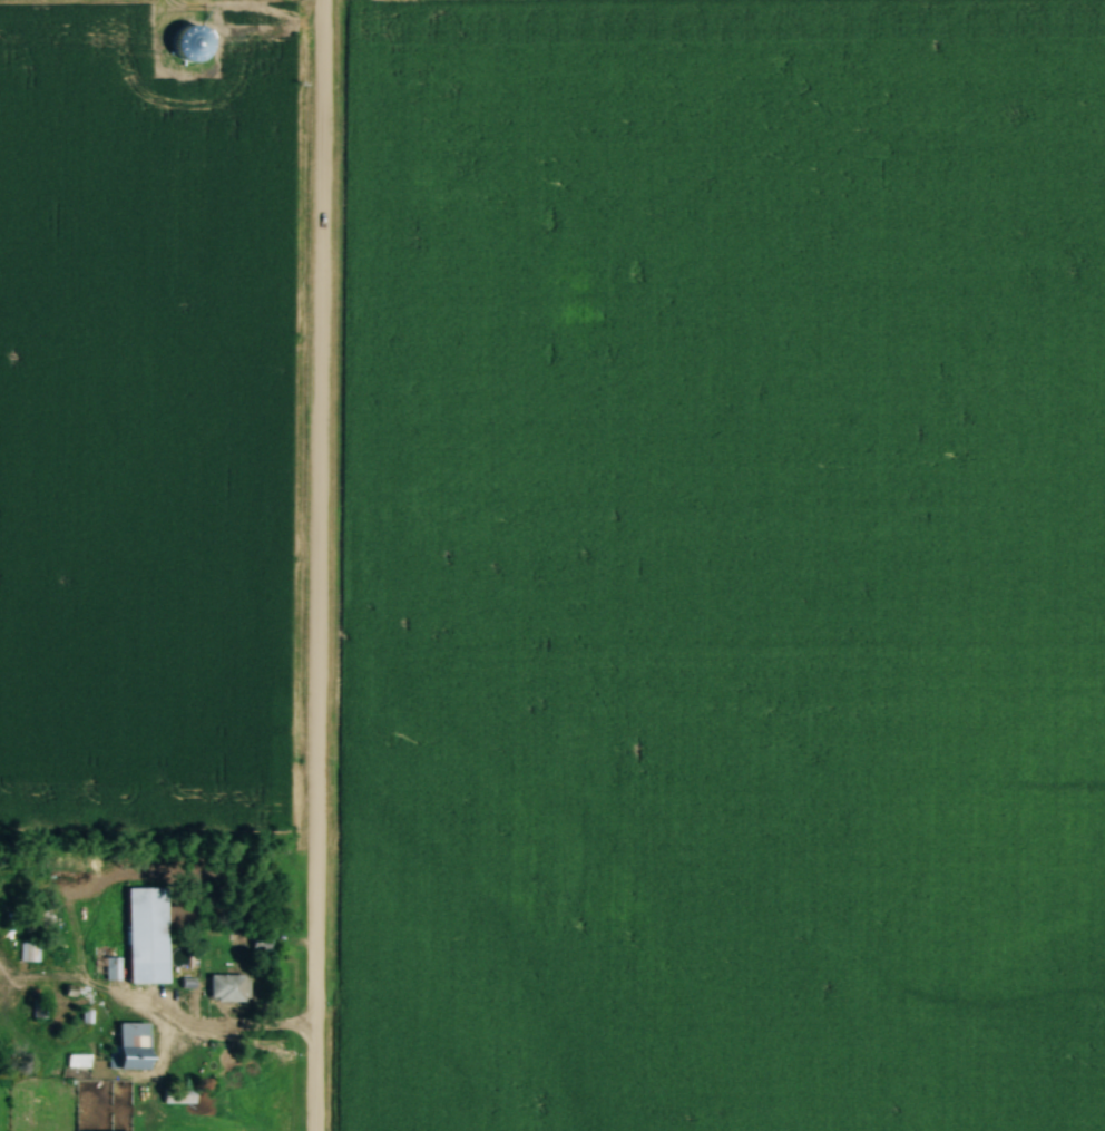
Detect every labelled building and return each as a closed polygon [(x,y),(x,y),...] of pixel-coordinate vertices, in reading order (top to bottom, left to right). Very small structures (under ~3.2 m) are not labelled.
[(127,888),(130,984),(169,983),(167,887),(127,888)] [(97,979),(117,979),(117,960),(97,960),(97,979)] [(211,975),(211,1002),(248,1002),(248,975),(211,975)] [(121,1023),(121,1070),(152,1070),(153,1023),(121,1023)]
